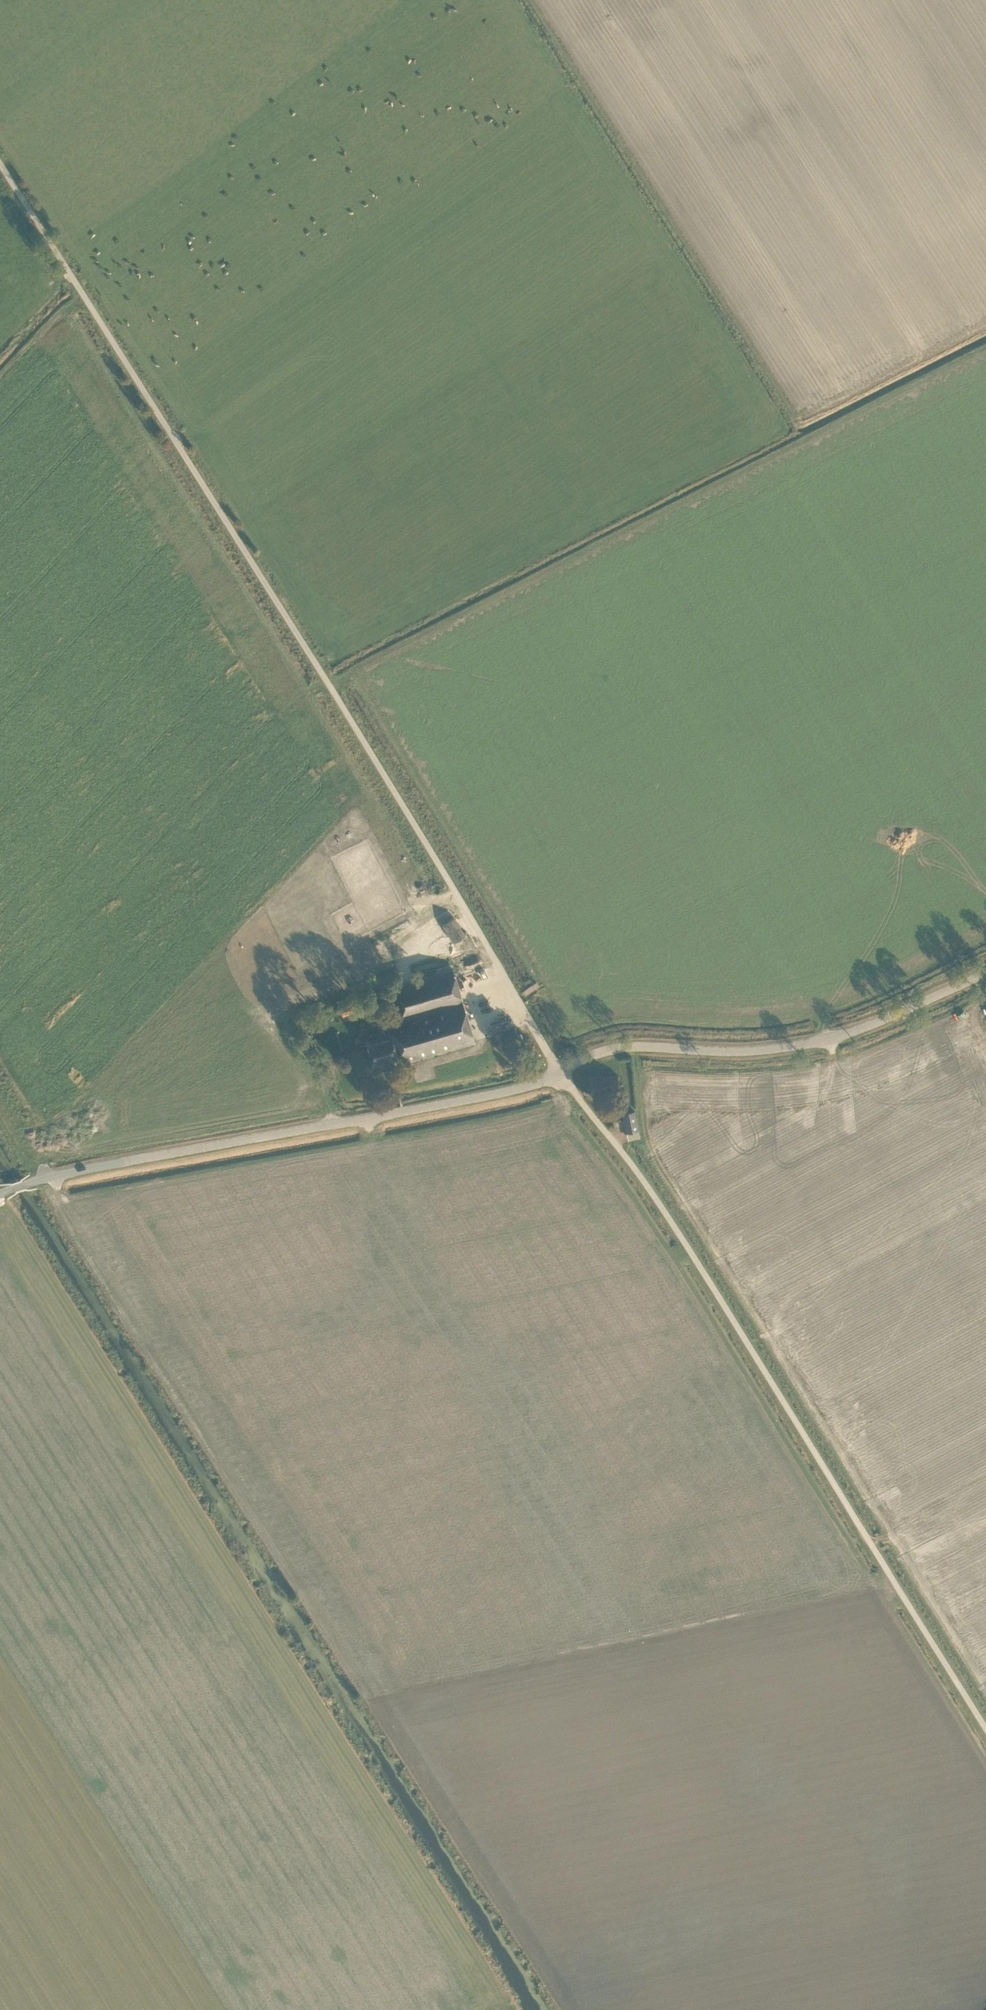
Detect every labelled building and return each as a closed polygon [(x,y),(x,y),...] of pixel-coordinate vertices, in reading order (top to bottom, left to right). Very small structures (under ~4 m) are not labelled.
[(465,935),(454,917),(443,925),(454,942),(465,935)] [(475,1042),(453,969),(391,987),(401,1021),(386,1025),(390,1039),(367,1045),(373,1065),(380,1063),(382,1068),(393,1065),(392,1060),(402,1057),(404,1064),(411,1062),(410,1061),(475,1042)] [(351,1003),(344,1005),(347,1014),(354,1012),(351,1003)] [(502,1031),(504,1039),(517,1035),(515,1027),(502,1031)] [(504,1039),(502,1031),(495,1034),(498,1045),(506,1043),(504,1039)] [(622,1113),(628,1140),(640,1137),(634,1110),(622,1113)]
